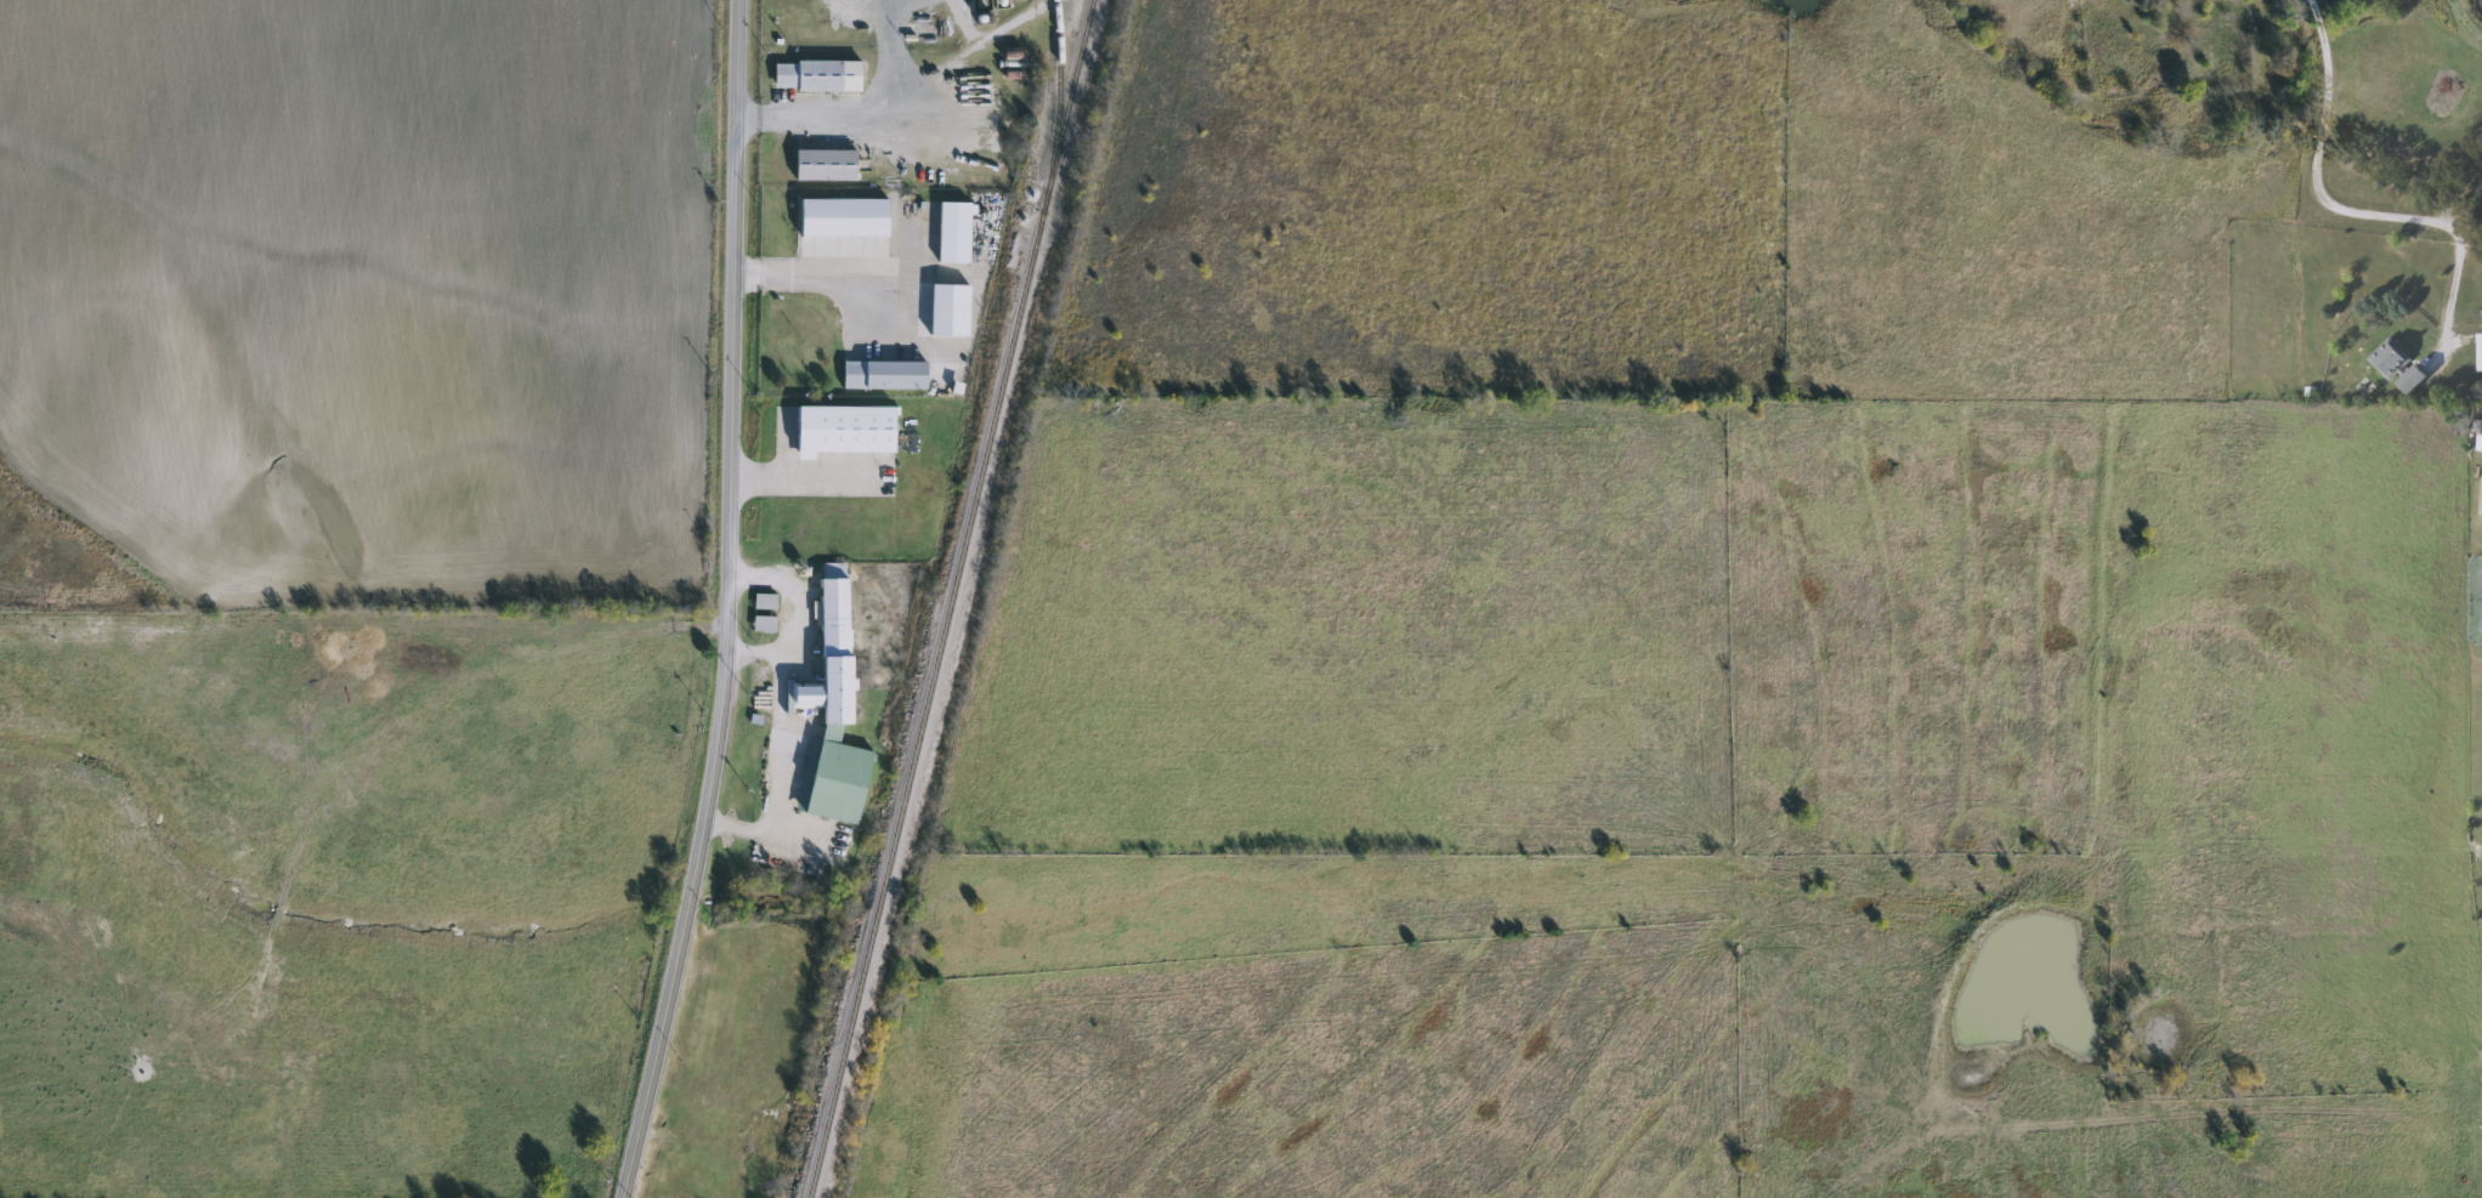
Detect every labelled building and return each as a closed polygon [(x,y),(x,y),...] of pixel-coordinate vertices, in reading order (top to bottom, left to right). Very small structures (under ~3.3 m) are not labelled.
[(773,61),(858,62),(858,90),(772,90),(773,61)] [(794,180),(794,148),(854,148),(854,180),(794,180)] [(968,263),(936,263),(936,201),(968,201),(968,263)] [(2387,381),(2365,360),(2386,340),(2408,360),(2387,381)] [(841,390),(841,362),(924,362),(924,390),(841,390)] [(2409,397),(2395,385),(2414,364),(2427,377),(2409,397)] [(811,452),(811,458),(797,458),(797,407),(892,407),(892,452),(811,452)] [(863,818),(801,819),(801,738),(821,738),(821,708),(789,709),(789,686),(820,686),(818,563),(846,563),(849,725),(839,726),(839,749),(862,749),(863,818)] [(752,631),(752,617),(773,617),(773,631),(752,631)]
